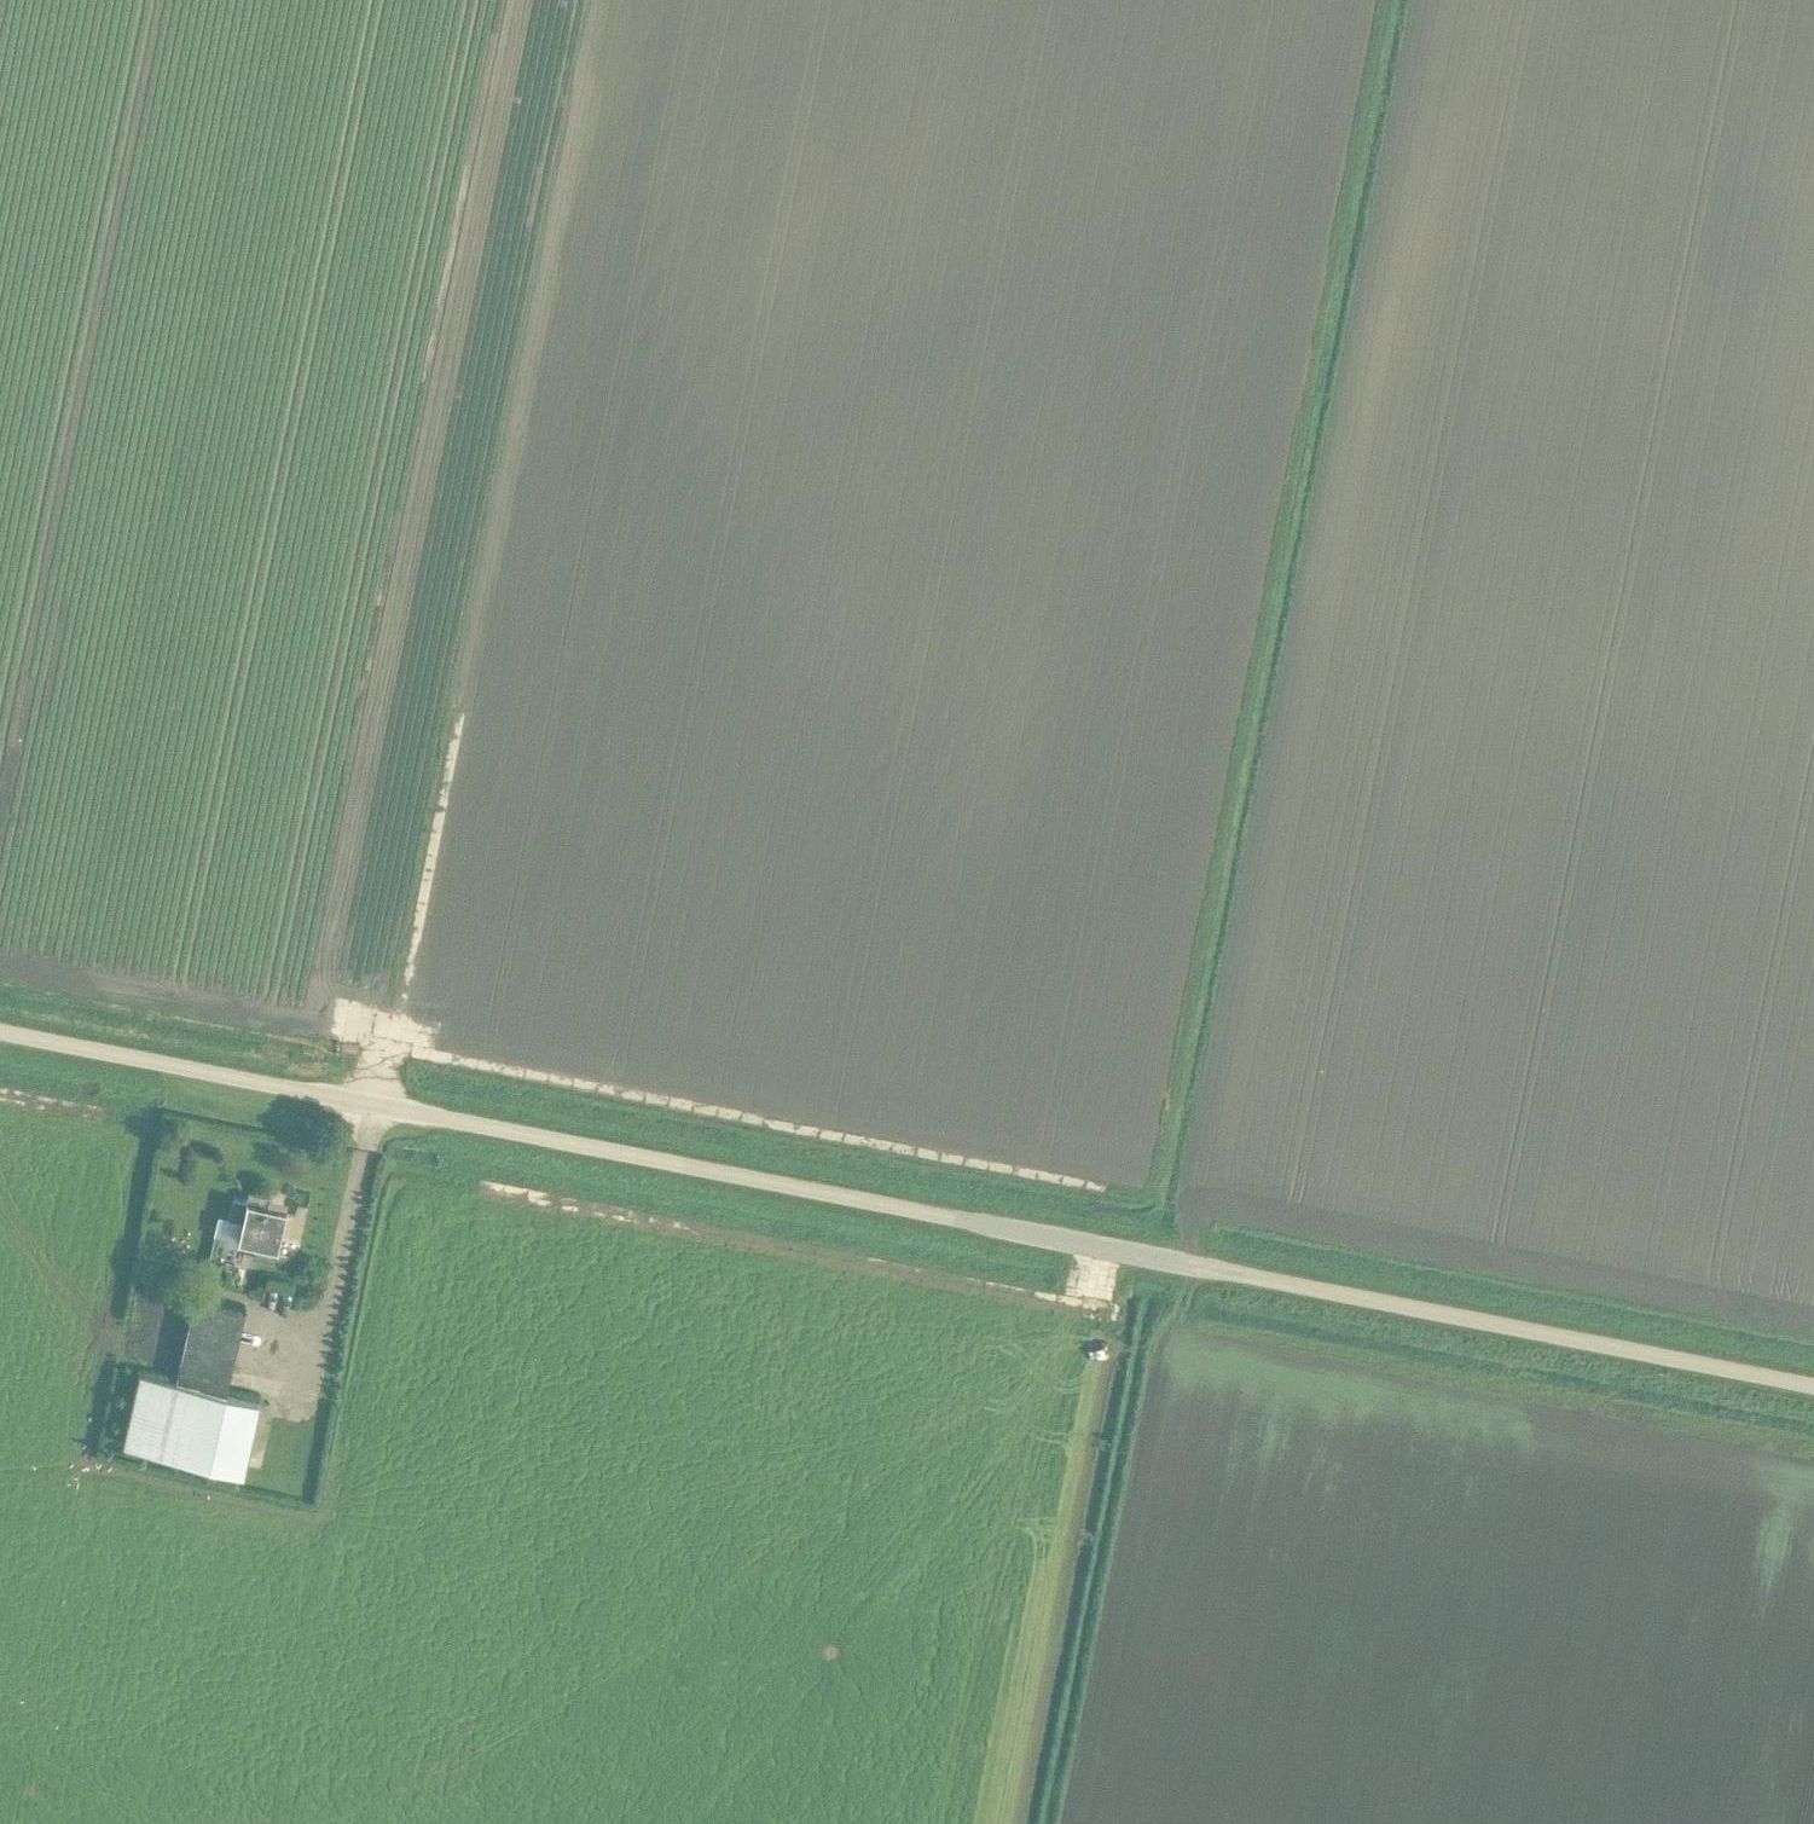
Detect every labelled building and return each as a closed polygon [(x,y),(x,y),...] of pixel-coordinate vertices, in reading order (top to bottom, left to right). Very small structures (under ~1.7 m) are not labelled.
[(284,1210),(265,1206),(268,1196),(247,1191),(245,1201),(231,1198),(226,1218),(241,1221),(236,1240),(255,1244),(252,1258),(272,1263),(284,1210)] [(240,1471),(257,1399),(224,1392),(244,1306),(195,1295),(176,1380),(138,1372),(122,1444),(240,1471)]
